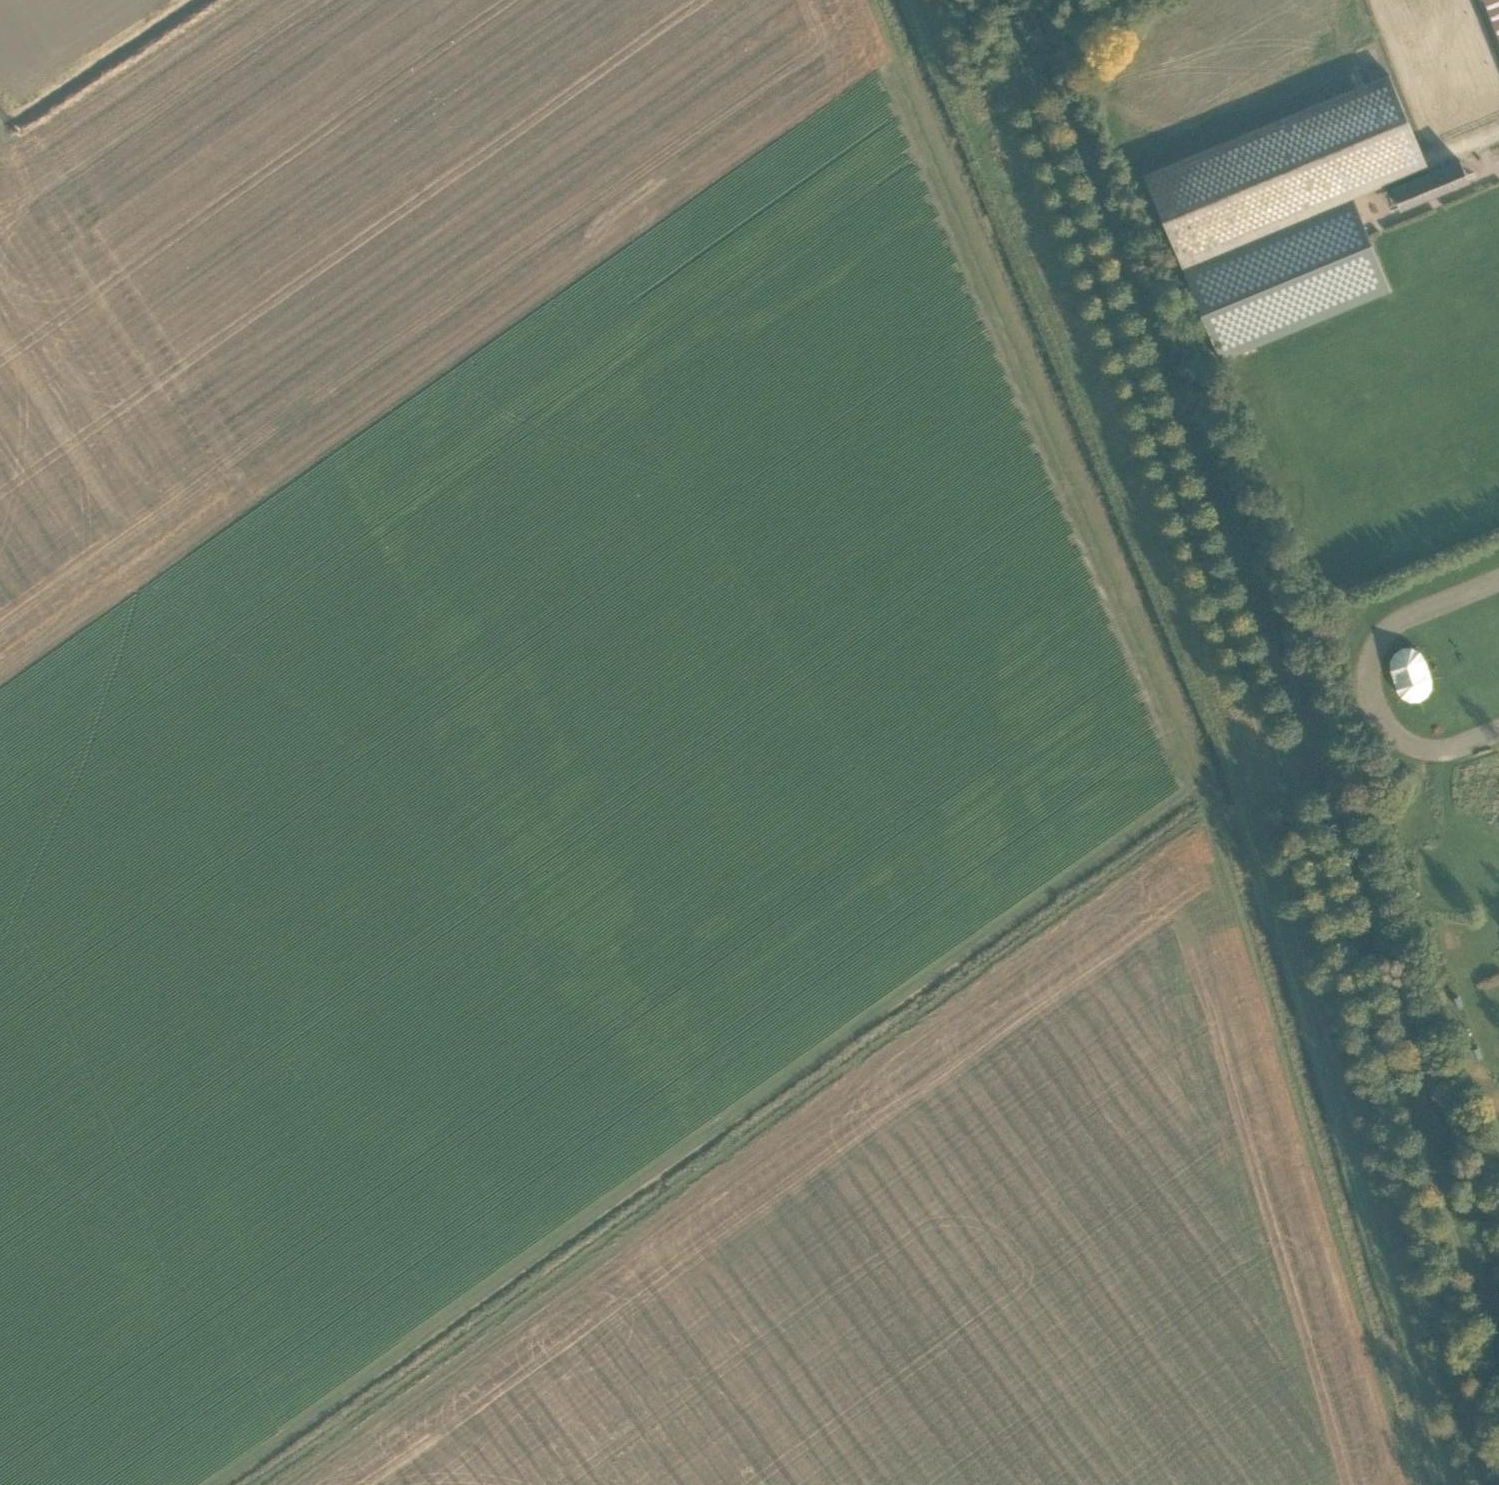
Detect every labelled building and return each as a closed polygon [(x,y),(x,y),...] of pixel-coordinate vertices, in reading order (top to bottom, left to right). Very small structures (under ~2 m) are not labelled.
[(1498,33),(1498,0),(1486,0),(1498,33)] [(1390,74),(1146,175),(1183,267),(1221,361),(1392,290),(1353,196),(1428,166),(1390,74)]
